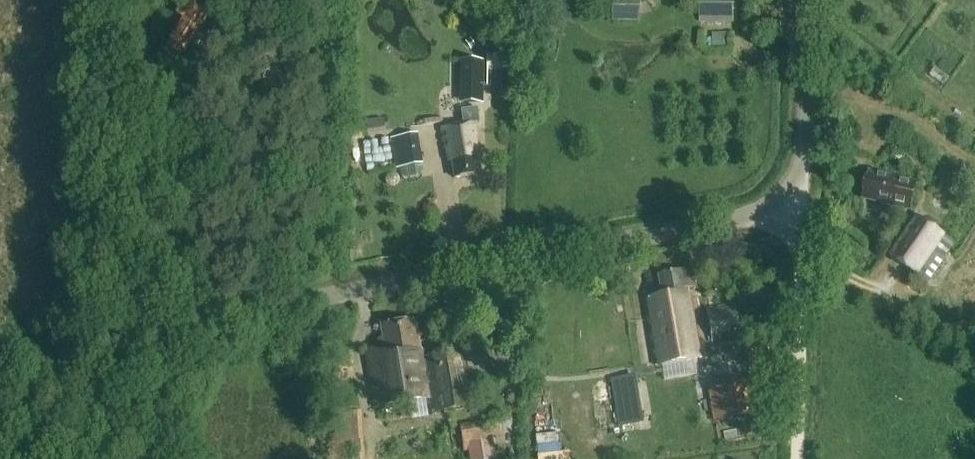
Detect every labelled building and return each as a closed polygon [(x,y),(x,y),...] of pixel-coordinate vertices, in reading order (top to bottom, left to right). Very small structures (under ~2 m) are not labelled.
[(202,37),(195,33),(208,13),(187,0),(185,0),(176,13),(184,18),(166,47),(181,56),(191,41),(197,45),(202,37)] [(611,22),(639,22),(639,0),(611,0),(611,22)] [(696,22),(730,22),(730,0),(696,0),(696,22)] [(717,30),(717,46),(734,46),(734,30),(717,30)] [(482,102),(483,62),(462,62),(461,102),(482,102)] [(370,119),(372,135),(391,132),(389,116),(370,119)] [(474,158),(477,158),(474,136),(476,136),(474,123),(441,129),(444,150),(446,150),(448,162),(451,162),(454,179),(477,175),(474,158)] [(421,163),(416,133),(392,137),(397,167),(421,163)] [(916,186),(900,183),(901,179),(869,170),(860,200),(893,208),(893,206),(911,210),(916,186)] [(955,244),(918,218),(891,257),(916,275),(919,271),(930,279),(955,244)] [(688,289),(695,287),(691,269),(657,275),(661,298),(644,301),(656,365),(701,357),(688,289)] [(706,308),(711,344),(738,339),(734,303),(706,308)] [(430,398),(423,356),(422,349),(420,350),(415,320),(380,326),(384,347),(365,350),(375,407),(429,398),(430,398)] [(430,351),(443,349),(441,339),(429,340),(430,351)] [(430,398),(429,398),(431,411),(472,405),(463,349),(423,356),(430,398)] [(640,423),(635,393),(645,391),(642,377),(633,378),(632,374),(609,378),(617,427),(640,423)] [(760,414),(754,380),(708,388),(714,422),(760,414)] [(488,422),(459,426),(463,450),(468,449),(470,458),(494,458),(488,422)]
